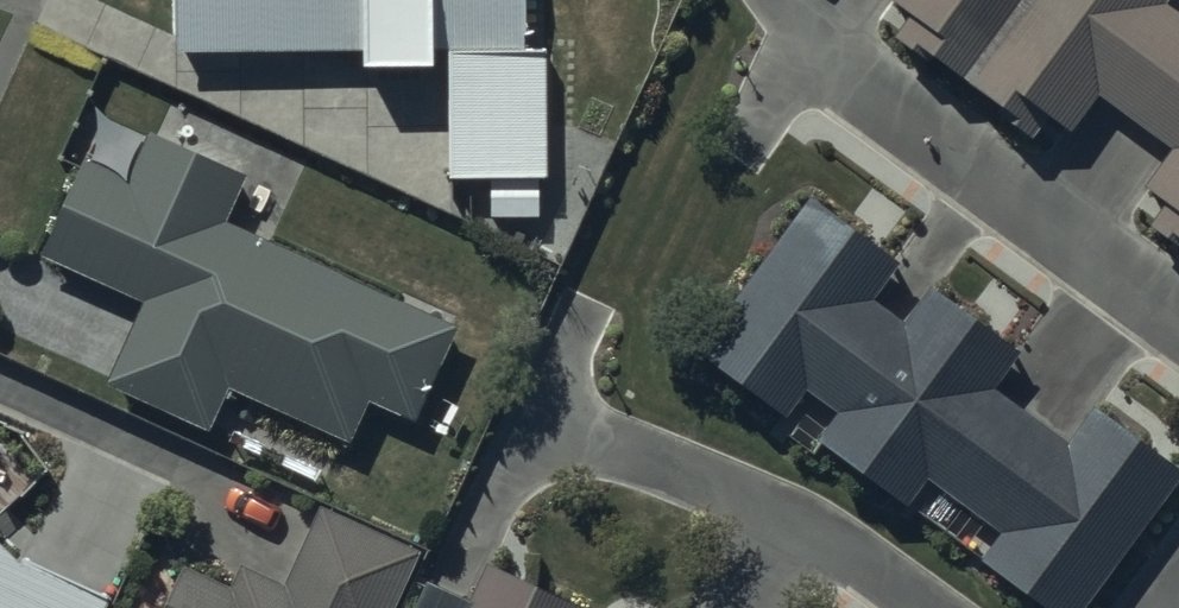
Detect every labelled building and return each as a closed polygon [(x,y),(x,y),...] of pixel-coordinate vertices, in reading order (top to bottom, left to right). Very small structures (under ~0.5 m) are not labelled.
[(184,12),(184,47),(369,41),(369,68),(435,68),(435,41),(457,42),(456,172),(498,173),(498,203),(545,203),(545,170),(553,170),(554,43),(532,43),(532,0),(183,0),(184,12)] [(1178,259),(1178,32),(1159,20),(1169,0),(893,0),(885,11),(906,33),(896,51),(1032,151),(1043,137),(1066,144),(1094,105),(1167,162),(1140,204),(1157,222),(1147,240),(1178,259)] [(457,339),(220,234),(242,185),(150,144),(129,189),(82,168),(38,266),(143,312),(105,397),(209,443),(228,401),(350,455),(369,413),(415,434),(457,339)] [(695,363),(782,430),(802,401),(838,425),(815,453),(898,527),(927,492),(999,549),(977,568),(1028,607),(1094,607),(1178,488),(1178,482),(1094,418),(1069,451),(995,405),(1014,366),(925,303),(901,331),(871,310),(896,276),(808,211),(695,363)] [(415,567),(319,524),(287,596),(242,577),(233,598),(184,576),(170,607),(396,607),(415,567)] [(115,602),(22,558),(20,574),(0,556),(0,607),(112,607),(115,602)] [(490,573),(474,607),(566,607),(490,573)] [(433,596),(428,607),(459,607),(433,596)]
